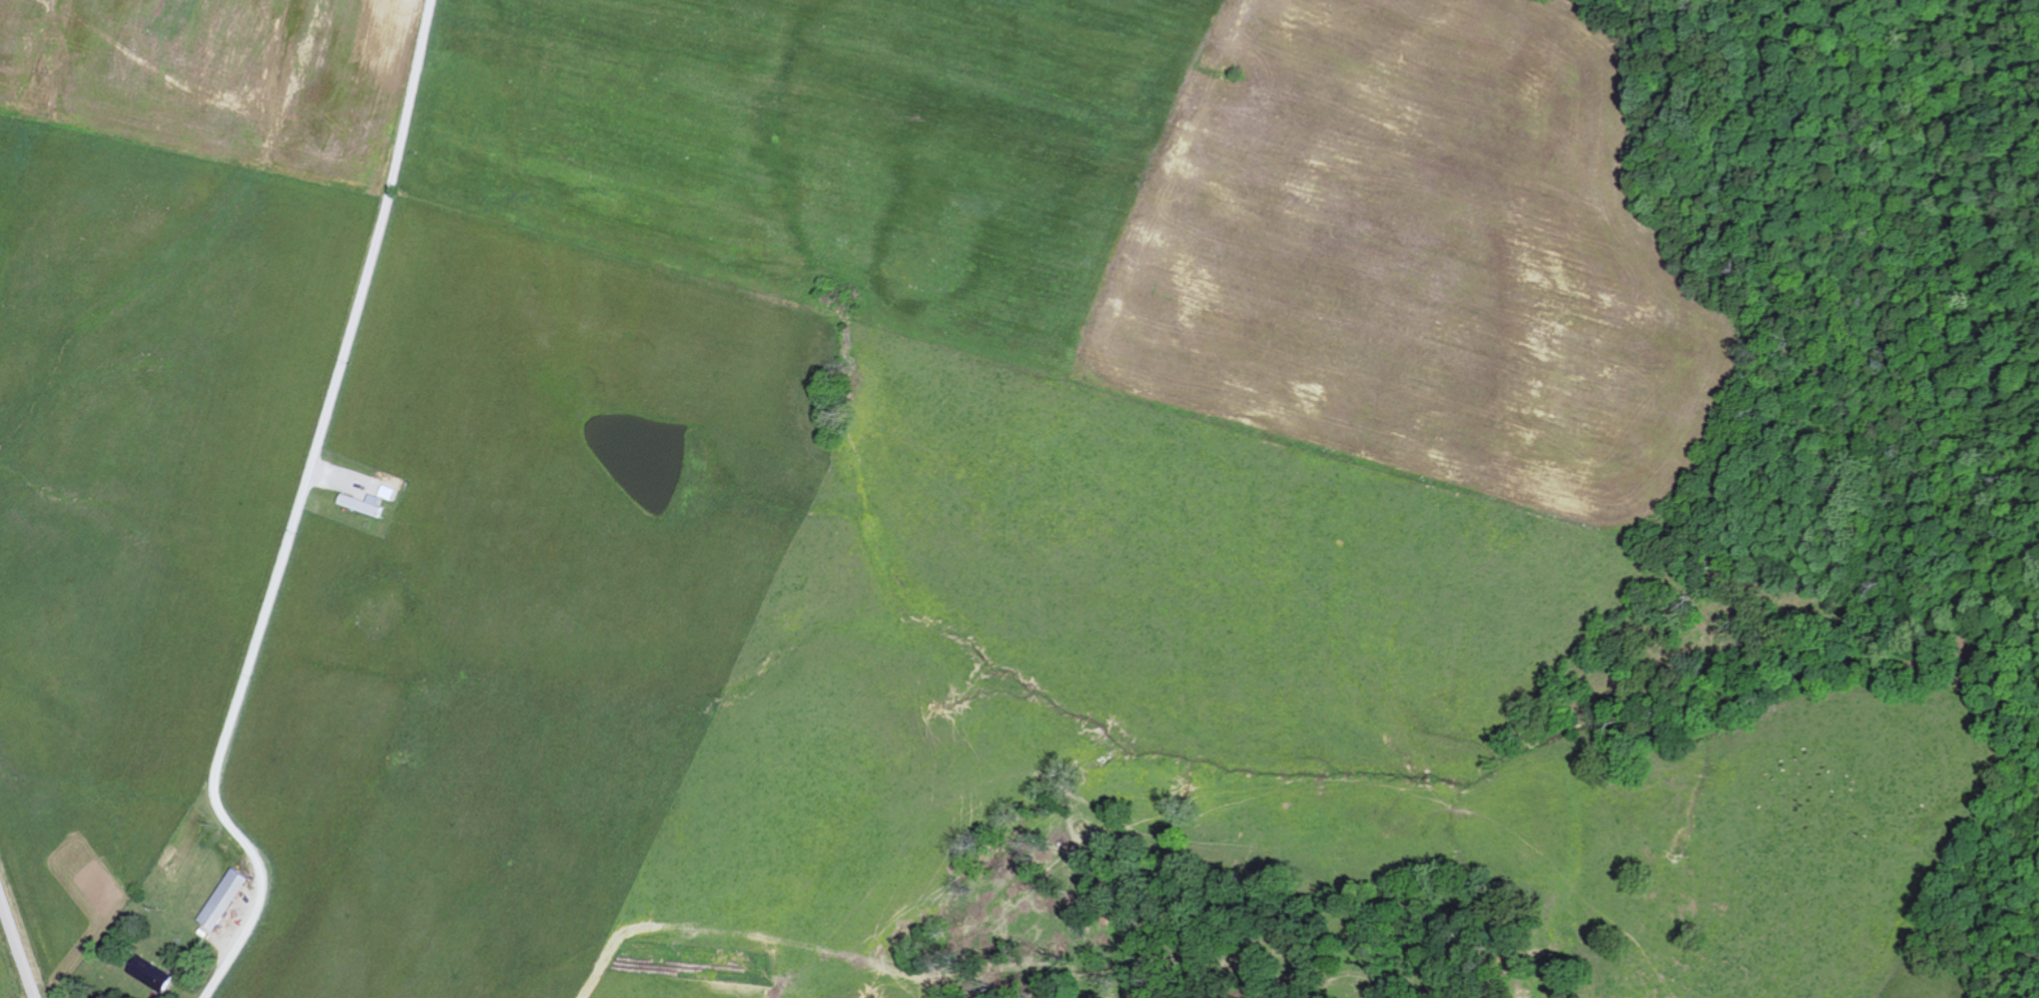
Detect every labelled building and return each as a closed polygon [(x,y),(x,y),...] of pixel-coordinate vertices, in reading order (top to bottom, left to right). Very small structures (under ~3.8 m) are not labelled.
[(379,496),(392,502),(397,490),(384,485),(379,496)] [(370,495),(368,502),(342,494),(339,505),(380,517),(385,499),(370,495)] [(201,921),(217,932),(252,879),(236,868),(201,921)] [(178,976),(141,957),(131,975),(169,994),(178,976)]
